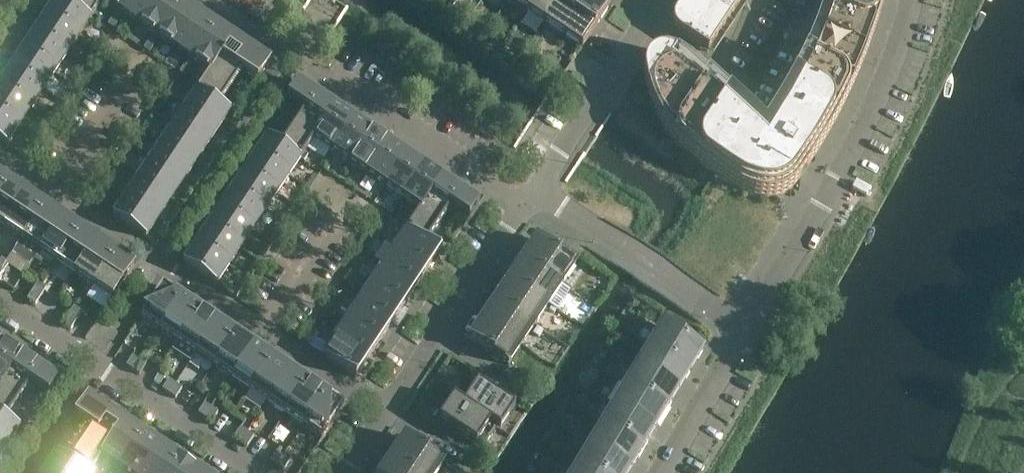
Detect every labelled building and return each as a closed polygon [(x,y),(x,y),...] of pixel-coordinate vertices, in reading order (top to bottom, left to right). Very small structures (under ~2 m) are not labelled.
[(61,0),(56,0),(45,16),(78,38),(90,20),(61,0)] [(69,4),(64,0),(61,0),(90,20),(104,0),(72,0),(69,4)] [(128,0),(104,0),(118,9),(121,11),(128,0)] [(154,0),(128,0),(121,11),(124,13),(139,23),(154,0)] [(179,2),(175,0),(154,0),(139,23),(154,33),(157,35),(179,2)] [(535,0),(510,0),(527,11),(535,0)] [(561,0),(535,0),(527,11),(545,23),(561,0)] [(587,0),(561,0),(545,23),(563,35),(587,0)] [(608,8),(597,0),(587,0),(563,35),(582,48),(608,8)] [(860,69),(864,59),(868,49),(871,40),(875,30),(878,19),(881,8),(884,0),(837,0),(834,11),(825,37),(814,64),(814,65),(802,89),(788,115),(766,148),(760,144),(680,70),(679,69),(671,64),(676,56),(670,53),(667,53),(664,52),(661,52),(659,53),(655,54),(653,55),(652,56),(649,58),(648,60),(646,62),(645,65),(644,67),(644,70),(644,72),(644,74),(645,79),(645,82),(646,87),(648,93),(649,98),(651,103),(652,106),(654,111),(656,116),(659,120),(660,123),(663,127),(666,132),(669,136),(673,140),(676,144),(682,150),(686,153),(695,160),(703,166),(712,172),(720,178),(725,181),(738,189),(741,191),(744,193),(747,194),(752,196),(757,197),(760,197),(763,198),(768,197),(773,197),(776,196),(779,195),(783,193),(788,190),(792,187),(795,184),(798,180),(809,164),(818,151),(821,146),(827,136),(832,126),(841,111),(846,100),(853,85),(858,74),(860,69)] [(716,8),(702,0),(687,0),(685,2),(678,10),(704,26),(720,35),(731,18),(716,8)] [(814,65),(814,64),(825,37),(834,11),(837,0),(826,0),(824,8),(815,34),(804,60),(792,85),(778,109),(764,133),(689,64),(684,61),(679,69),(680,70),(760,144),(766,148),(788,115),(802,89),(814,65)] [(741,0),(702,0),(716,8),(731,18),(742,1),(741,0)] [(175,47),(197,14),(179,2),(157,35),(160,37),(175,47)] [(119,21),(124,13),(121,11),(118,9),(113,17),(119,21)] [(720,35),(704,26),(678,10),(675,14),(674,16),(674,17),(673,19),(673,21),(673,22),(673,24),(673,25),(673,27),(674,28),(675,30),(677,32),(678,33),(708,53),(708,52),(720,35)] [(193,59),(215,26),(197,14),(175,47),(190,57),(193,59)] [(78,38),(45,16),(34,34),(66,56),(78,38)] [(113,29),(119,21),(113,17),(107,25),(113,29)] [(210,70),(219,57),(232,38),(215,26),(193,59),(196,61),(210,70)] [(155,45),(160,37),(157,35),(154,33),(149,41),(155,45)] [(66,56),(34,34),(22,52),(54,74),(66,56)] [(98,50),(107,37),(104,34),(95,48),(98,50)] [(270,63),(232,38),(219,57),(242,71),(257,82),(270,63)] [(149,53),(155,45),(149,41),(143,49),(149,53)] [(89,64),(98,50),(95,48),(86,61),(89,64)] [(54,74),(22,52),(10,70),(42,92),(54,74)] [(190,69),(196,61),(193,59),(190,57),(185,65),(190,69)] [(220,104),(242,71),(219,57),(210,70),(198,89),(220,104)] [(185,77),(190,69),(185,65),(179,73),(185,77)] [(10,70),(0,84),(0,89),(30,110),(42,92),(10,70)] [(74,86),(83,73),(79,71),(71,84),(74,86)] [(169,97),(178,84),(175,81),(166,95),(169,97)] [(336,106),(298,81),(287,98),(305,110),(324,123),(336,106)] [(66,100),(74,86),(71,84),(62,97),(66,100)] [(0,89),(0,115),(18,128),(30,110),(0,89)] [(231,111),(220,104),(198,89),(185,109),(218,131),(231,111)] [(161,111),(169,97),(166,95),(157,108),(161,111)] [(51,122),(59,109),(56,106),(47,120),(51,122)] [(331,151),(353,118),(336,106),(324,123),(314,139),(331,151)] [(218,131),(185,109),(173,127),(206,149),(218,131)] [(301,158),(314,139),(324,123),(305,110),(281,145),(301,158)] [(0,115),(0,141),(6,145),(18,128),(0,115)] [(145,133),(154,119),(150,117),(142,131),(145,133)] [(349,163),(371,130),(353,118),(331,151),(349,163)] [(42,135),(51,122),(47,120),(38,133),(42,135)] [(206,149),(173,127),(161,145),(194,167),(206,149)] [(367,174),(389,142),(371,130),(349,163),(367,174)] [(136,146),(145,133),(142,131),(133,144),(136,146)] [(301,158),(281,145),(268,136),(256,155),(289,177),(301,158)] [(27,158),(36,144),(32,142),(23,155),(27,158)] [(385,186),(406,153),(389,142),(367,174),(385,186)] [(194,167),(161,145),(149,163),(182,185),(194,167)] [(121,169),(130,155),(126,153),(118,166),(121,169)] [(402,198),(424,165),(406,153),(385,186),(402,198)] [(289,177),(256,155),(244,173),(277,195),(289,177)] [(182,185),(149,163),(137,181),(170,202),(182,185)] [(431,194),(442,177),(424,165),(402,198),(420,210),(431,194)] [(113,182),(121,169),(118,166),(109,180),(113,182)] [(277,195),(244,173),(232,191),(265,213),(277,195)] [(308,190),(317,176),(313,174),(305,187),(308,190)] [(480,202),(442,177),(431,194),(450,207),(468,219),(480,202)] [(170,202),(137,181),(125,199),(158,220),(170,202)] [(26,194),(8,182),(0,193),(0,224),(4,226),(26,194)] [(299,203),(308,190),(305,187),(296,200),(299,203)] [(98,205),(106,191),(103,189),(94,202),(98,205)] [(265,213),(232,191),(220,209),(253,231),(265,213)] [(22,238),(44,205),(26,194),(4,226),(22,238)] [(427,242),(450,207),(431,194),(420,210),(407,229),(427,242)] [(158,220),(125,199),(113,217),(146,238),(158,220)] [(40,250),(62,217),(44,205),(22,238),(40,250)] [(253,231),(220,209),(208,227),(241,249),(253,231)] [(284,226),(293,212),(290,210),(281,223),(284,226)] [(58,262),(80,229),(62,217),(40,250),(58,262)] [(379,237),(388,224),(384,221),(375,234),(379,237)] [(275,239),(284,226),(281,223),(272,236),(275,239)] [(241,249),(208,227),(196,245),(229,267),(241,249)] [(76,274),(98,241),(80,229),(58,262),(76,274)] [(440,251),(427,242),(407,229),(395,247),(428,269),(440,251)] [(370,250),(379,237),(375,234),(366,248),(370,250)] [(576,265),(538,240),(525,260),(562,285),(576,265)] [(94,286),(116,253),(98,241),(76,274),(94,286)] [(229,267),(196,245),(183,263),(216,285),(229,267)] [(260,262),(269,248),(266,246),(257,259),(260,262)] [(428,269),(395,247),(383,265),(416,287),(428,269)] [(112,299),(134,266),(116,253),(94,286),(112,299)] [(355,273),(364,259),(360,257),(351,270),(355,273)] [(10,264),(2,259),(0,262),(0,270),(5,273),(10,264)] [(251,275),(260,262),(257,259),(248,272),(251,275)] [(562,285),(525,260),(511,280),(549,305),(562,285)] [(416,287),(383,265),(371,283),(404,305),(416,287)] [(346,286),(355,273),(351,270),(342,284),(346,286)] [(549,305),(511,280),(498,300),(535,325),(549,305)] [(236,297),(245,284),(242,281),(233,295),(236,297)] [(41,297),(46,288),(38,283),(32,291),(41,297)] [(404,305),(371,283),(359,301),(392,323),(404,305)] [(159,330),(181,297),(165,287),(160,296),(157,294),(141,317),(159,330)] [(35,305),(41,297),(32,291),(27,300),(35,305)] [(331,309),(340,295),(336,293),(328,306),(331,309)] [(177,342),(199,309),(181,297),(159,330),(177,342)] [(535,325),(498,300),(485,320),(522,345),(535,325)] [(392,323),(359,301),(347,319),(380,341),(392,323)] [(322,322),(331,309),(328,306),(319,320),(322,322)] [(77,320),(82,312),(74,307),(68,315),(77,320)] [(195,354),(217,321),(199,309),(177,342),(195,354)] [(71,329),(77,320),(68,315),(63,323),(71,329)] [(380,341),(347,319),(335,337),(368,359),(380,341)] [(522,345),(485,320),(471,341),(508,366),(522,345)] [(213,366),(235,333),(217,321),(195,354),(213,366)] [(703,352),(695,347),(663,328),(650,348),(690,372),(703,352)] [(307,345),(316,331),(313,329),(304,342),(307,345)] [(231,378),(253,345),(235,333),(213,366),(231,378)] [(368,359),(335,337),(323,356),(356,378),(368,359)] [(11,371),(22,354),(4,342),(0,349),(0,387),(11,371)] [(249,390),(271,357),(253,345),(231,378),(249,390)] [(690,372),(650,348),(639,368),(679,392),(690,372)] [(59,379),(22,354),(11,371),(30,383),(30,384),(48,396),(59,379)] [(133,370),(139,360),(133,356),(126,366),(133,370)] [(267,402),(289,369),(271,357),(249,390),(267,402)] [(139,375),(146,365),(139,360),(133,370),(139,375)] [(679,392),(639,368),(627,387),(667,411),(679,392)] [(285,414),(307,381),(289,369),(267,402),(285,414)] [(30,384),(30,383),(11,371),(0,387),(0,415),(6,419),(7,419),(30,384)] [(169,394),(175,384),(169,380),(162,390),(169,394)] [(515,409),(499,398),(471,380),(457,401),(457,402),(496,428),(496,429),(500,431),(515,409)] [(303,426),(325,393),(307,381),(285,414),(303,426)] [(175,398),(182,388),(175,384),(169,394),(175,398)] [(667,411),(627,387),(615,406),(655,431),(667,411)] [(322,438),(338,414),(335,412),(341,403),(325,393),(303,426),(322,438)] [(124,422),(87,398),(75,417),(90,427),(90,426),(112,441),(124,422)] [(496,428),(457,402),(457,401),(453,398),(438,421),(482,450),(496,429),(496,428)] [(205,418),(211,408),(205,404),(198,413),(205,418)] [(655,431),(615,406),(603,426),(643,450),(655,431)] [(211,422),(218,412),(211,408),(205,418),(211,422)] [(7,419),(6,419),(0,415),(0,441),(8,446),(20,427),(7,419)] [(120,467),(142,434),(124,422),(112,441),(102,455),(103,456),(117,465),(120,467)] [(112,441),(90,426),(90,427),(68,460),(87,472),(91,472),(94,470),(96,466),(103,456),(102,455),(112,441)] [(643,450),(603,426),(592,446),(632,470),(643,450)] [(240,442),(247,432),(240,428),(234,438),(240,442)] [(247,446),(254,436),(247,432),(240,442),(247,446)] [(160,446),(142,434),(120,467),(123,469),(129,472),(142,472),(160,446)] [(407,438),(393,458),(415,472),(437,472),(444,463),(407,438)] [(68,456),(72,450),(62,443),(58,450),(68,456)] [(178,458),(160,446),(142,472),(168,472),(178,458)] [(592,446),(580,465),(593,472),(630,472),(632,470),(592,446)] [(277,466),(283,456),(277,451),(270,461),(277,466)] [(68,460),(58,452),(45,471),(48,472),(87,472),(68,460)] [(283,470),(290,460),(283,456),(277,466),(283,470)] [(196,470),(178,458),(168,472),(194,472),(196,470)] [(393,458),(383,472),(415,472),(393,458)]
